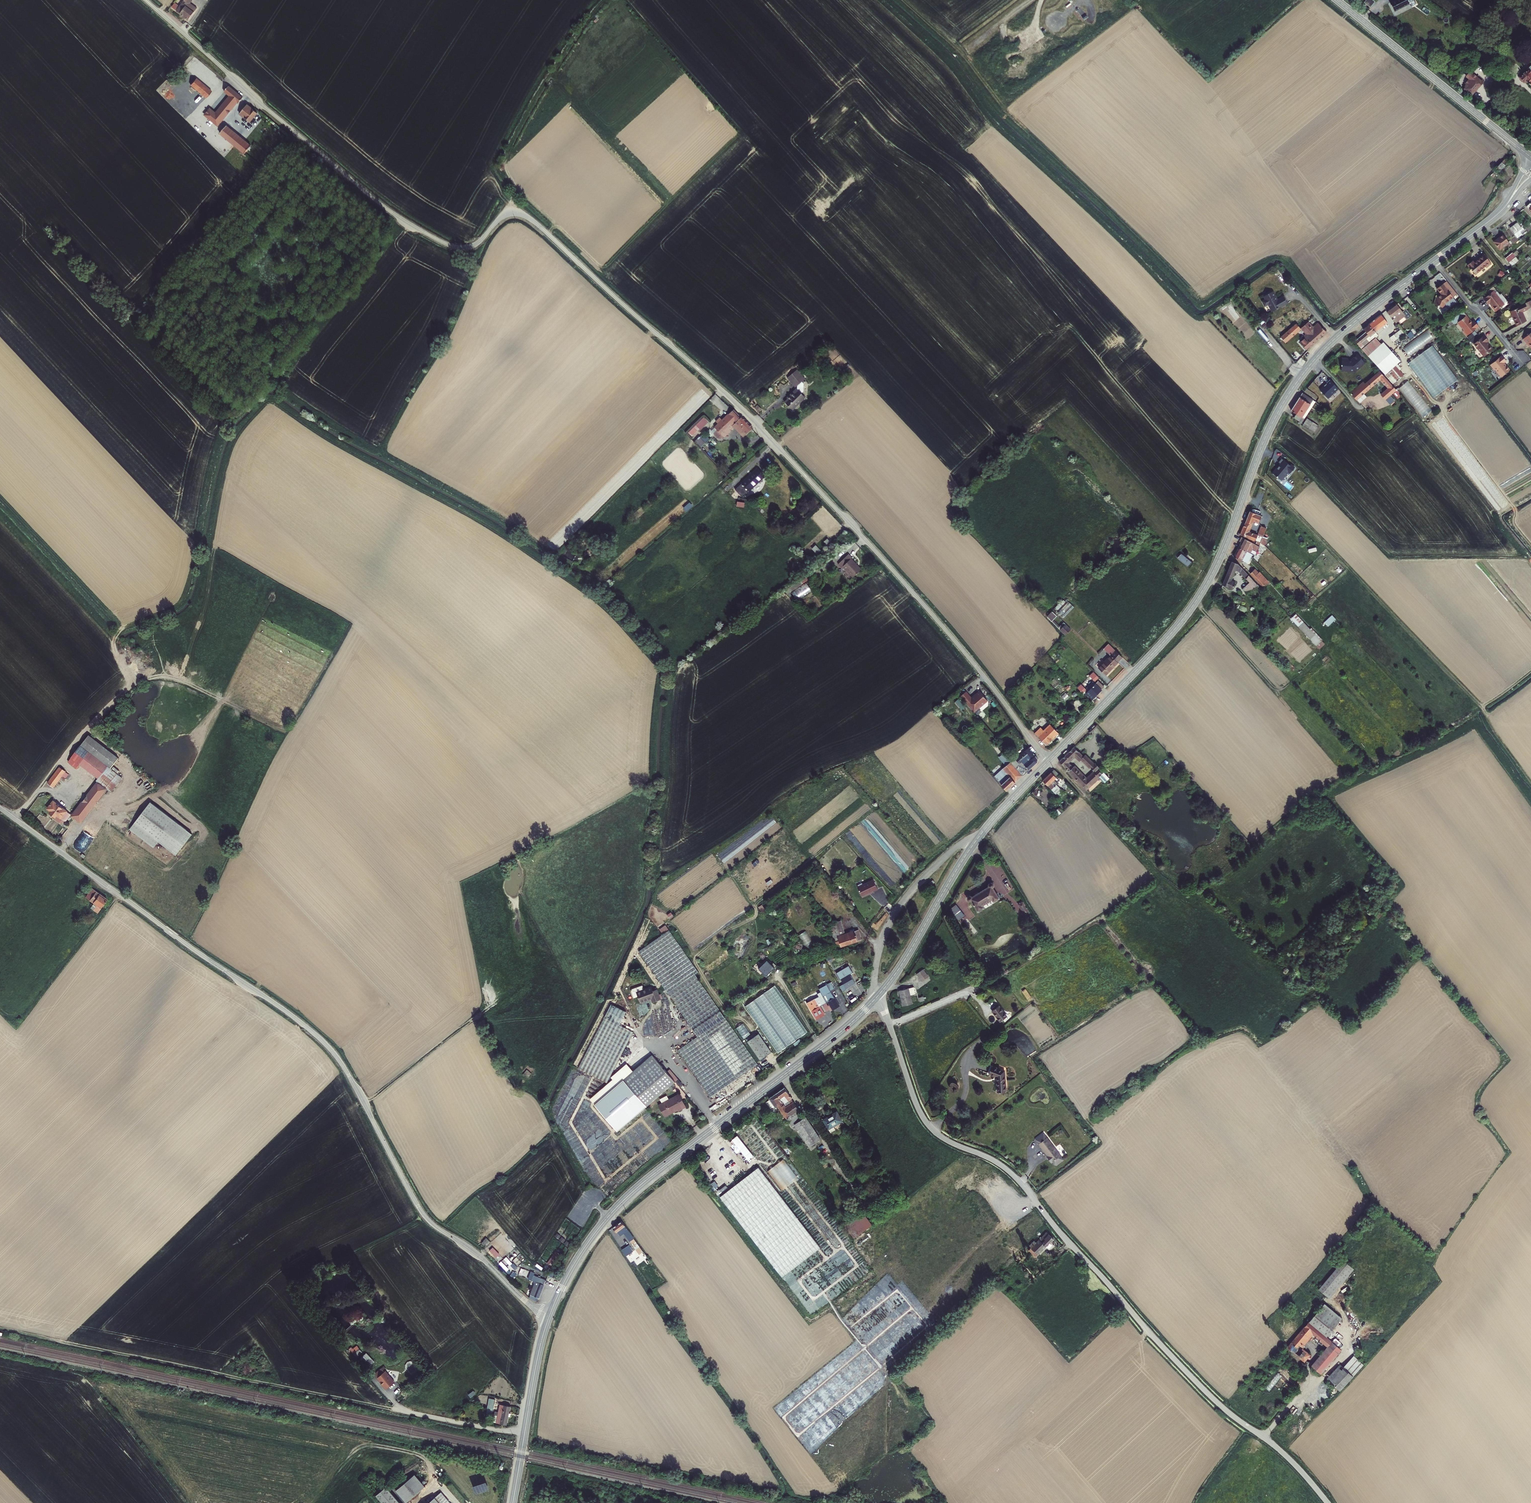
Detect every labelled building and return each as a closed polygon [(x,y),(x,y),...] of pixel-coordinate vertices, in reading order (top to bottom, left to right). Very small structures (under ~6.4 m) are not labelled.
[(172,6),(189,19),(197,8),(190,2),(192,0),(181,0),(183,1),(180,5),(175,2),(172,6)] [(1417,0),(1392,0),(1397,9),(1412,1),(1414,4),(1418,1),(1417,0)] [(1525,61),(1517,71),(1518,72),(1517,73),(1520,75),(1521,74),(1522,75),(1523,74),(1530,81),(1530,64),(1530,63),(1528,64),(1525,61)] [(1484,79),(1471,69),(1467,74),(1470,76),(1466,81),(1468,83),(1465,87),(1472,92),(1479,84),(1480,84),(1484,79)] [(207,97),(212,91),(197,77),(191,84),(207,97)] [(210,107),(205,114),(218,125),(237,103),(239,104),(244,98),(230,85),(225,91),(230,95),(216,112),(210,107)] [(251,121),(258,112),(248,103),(240,112),(251,121)] [(228,125),(221,133),(245,154),(262,134),(257,129),(247,140),(228,125)] [(1504,163),(1501,160),(1492,169),(1495,172),(1504,163)] [(1510,228),(1514,234),(1518,231),(1514,225),(1510,228)] [(1509,243),(1503,235),(1493,242),(1499,250),(1509,243)] [(1484,255),(1474,262),(1472,261),(1467,264),(1475,274),(1485,266),(1486,268),(1491,263),(1484,255)] [(1514,257),(1508,263),(1511,267),(1518,261),(1514,257)] [(1445,302),(1452,296),(1457,293),(1447,280),(1443,283),(1437,287),(1441,293),(1437,296),(1437,297),(1436,296),(1433,302),(1443,306),(1445,302)] [(1493,291),(1503,304),(1507,301),(1500,293),(1499,294),(1492,286),(1486,291),(1489,294),(1493,291)] [(1262,301),(1265,305),(1268,303),(1272,311),(1287,302),(1283,296),(1277,299),(1272,290),(1263,295),(1265,299),(1262,301)] [(1503,304),(1493,291),(1489,294),(1483,299),(1487,304),(1489,303),(1491,305),(1490,306),(1494,312),(1503,304)] [(1402,311),(1396,303),(1386,311),(1395,322),(1403,316),(1406,319),(1410,315),(1405,309),(1402,311)] [(1509,312),(1511,318),(1513,318),(1514,321),(1516,326),(1524,322),(1522,319),(1523,317),(1521,312),(1527,310),(1524,304),(1516,307),(1517,308),(1509,312)] [(1456,321),(1462,329),(1462,330),(1465,335),(1477,325),(1472,320),(1470,322),(1468,319),(1465,315),(1465,314),(1461,310),(1449,319),(1452,323),(1454,323),(1456,321)] [(1381,314),(1363,329),(1366,332),(1372,340),(1378,336),(1376,333),(1388,323),(1381,314)] [(1287,330),(1278,338),(1283,344),(1299,330),(1294,324),(1287,330)] [(1307,324),(1302,328),(1305,332),(1303,333),(1304,335),(1302,336),(1305,340),(1300,344),(1305,349),(1325,332),(1318,325),(1312,330),(1307,324)] [(1283,327),(1274,334),(1278,338),(1287,330),(1283,327)] [(1405,335),(1409,340),(1418,334),(1413,328),(1405,335)] [(1393,341),(1405,333),(1401,329),(1390,337),(1393,341)] [(1522,340),(1530,333),(1530,331),(1529,329),(1520,336),(1522,340)] [(1430,331),(1404,347),(1409,354),(1434,339),(1430,331)] [(1474,331),(1467,337),(1469,340),(1476,334),(1474,331)] [(1386,358),(1378,347),(1372,340),(1366,332),(1355,341),(1375,366),(1386,358)] [(1522,340),(1527,345),(1530,349),(1530,333),(1522,340)] [(1473,343),(1475,346),(1486,338),(1483,335),(1473,343)] [(1475,346),(1483,356),(1492,349),(1486,342),(1488,341),(1486,338),(1475,346)] [(1380,345),(1378,347),(1386,358),(1393,367),(1395,365),(1380,345)] [(1457,380),(1431,345),(1407,363),(1433,398),(1457,380)] [(1352,360),(1351,360),(1348,360),(1347,359),(1347,358),(1341,357),(1340,369),(1354,371),(1364,363),(1365,362),(1362,359),(1361,360),(1357,354),(1352,358),(1352,359),(1352,360)] [(1509,370),(1503,362),(1505,361),(1501,355),(1489,364),(1493,370),(1494,369),(1500,376),(1509,370)] [(1393,367),(1386,358),(1375,366),(1382,375),(1386,372),(1390,369),(1393,367)] [(791,395),(785,401),(792,410),(805,398),(801,393),(803,392),(803,384),(801,382),(805,378),(797,369),(788,377),(796,386),(798,385),(798,389),(797,389),(791,395)] [(1390,369),(1386,372),(1391,379),(1395,376),(1390,369)] [(1353,394),(1352,396),(1355,400),(1379,380),(1387,389),(1380,395),(1384,400),(1395,390),(1380,372),(1364,385),(1362,383),(1351,392),(1353,394)] [(1338,389),(1329,380),(1326,383),(1326,384),(1320,391),(1327,399),(1338,389)] [(1423,417),(1432,411),(1410,380),(1401,386),(1423,417)] [(1316,401),(1302,393),(1291,410),(1296,414),(1294,417),(1300,421),(1302,422),(1316,401)] [(1391,395),(1386,399),(1391,404),(1395,400),(1391,395)] [(722,428),(736,415),(733,411),(713,429),(723,438),(730,432),(728,430),(726,432),(722,428)] [(754,428),(742,417),(741,419),(736,415),(722,428),(726,432),(728,430),(733,426),(743,438),(754,428)] [(689,432),(694,437),(709,421),(704,416),(689,432)] [(705,433),(696,441),(701,446),(710,438),(705,433)] [(1284,464),(1276,457),(1272,461),(1274,463),(1273,464),(1270,467),(1266,472),(1269,475),(1269,474),(1274,479),(1281,470),(1283,472),(1288,467),(1284,464)] [(757,466),(751,471),(755,475),(760,470),(757,466)] [(764,473),(760,470),(755,475),(751,471),(735,485),(742,493),(764,473)] [(687,511),(693,506),(690,502),(683,507),(687,511)] [(1253,521),(1256,514),(1252,512),(1253,509),(1247,506),(1246,510),(1244,509),(1235,533),(1255,541),(1257,536),(1252,534),(1243,530),(1248,519),(1253,521)] [(1264,528),(1261,526),(1258,533),(1257,536),(1255,541),(1258,542),(1264,528)] [(1248,548),(1252,551),(1254,547),(1245,540),(1236,536),(1234,541),(1236,541),(1233,546),(1243,552),(1245,553),(1248,548)] [(812,548),(818,554),(822,550),(816,544),(812,548)] [(1243,552),(1233,546),(1228,556),(1241,562),(1246,554),(1245,553),(1243,552)] [(1182,553),(1178,557),(1188,566),(1192,562),(1182,553)] [(853,559),(850,555),(840,564),(843,568),(844,567),(854,578),(862,570),(852,559),(853,559)] [(1216,584),(1225,588),(1229,582),(1224,580),(1229,570),(1234,572),(1240,579),(1242,575),(1231,563),(1226,561),(1216,584)] [(1248,570),(1244,574),(1257,588),(1262,585),(1248,570)] [(1234,592),(1238,597),(1251,585),(1242,575),(1240,579),(1243,582),(1243,583),(1234,592)] [(809,584),(792,591),(796,599),(812,592),(809,584)] [(1065,616),(1075,606),(1069,601),(1060,611),(1062,613),(1065,616)] [(1052,611),(1046,616),(1051,621),(1056,615),(1052,611)] [(1292,618),(1317,646),(1322,641),(1297,613),(1292,618)] [(1333,615),(1325,622),(1329,626),(1337,619),(1333,615)] [(1064,624),(1058,629),(1063,635),(1069,630),(1064,624)] [(1123,658),(1109,643),(1104,648),(1111,656),(1098,668),(1105,675),(1123,658)] [(1094,671),(1090,676),(1096,682),(1100,677),(1094,671)] [(1088,690),(1086,693),(1091,699),(1103,687),(1098,681),(1095,684),(1093,682),(1088,686),(1090,689),(1088,690)] [(1083,692),(1086,689),(1082,684),(1078,687),(1083,692)] [(964,690),(958,695),(972,712),(986,700),(978,690),(970,697),(964,690)] [(1059,717),(1054,713),(1048,719),(1052,723),(1059,717)] [(1059,732),(1050,723),(1043,729),(1041,727),(1036,733),(1047,745),(1059,732)] [(90,735),(81,746),(107,766),(106,767),(108,769),(110,766),(112,768),(119,758),(90,735)] [(80,764),(97,778),(106,767),(107,766),(81,746),(80,745),(71,757),(80,764)] [(1020,754),(1011,762),(1022,775),(1036,761),(1037,759),(1028,747),(1022,752),(1023,753),(1022,754),(1020,754)] [(1053,762),(1078,789),(1091,777),(1095,774),(1090,769),(1086,772),(1079,779),(1067,767),(1066,768),(1061,762),(1068,755),(1073,761),(1074,759),(1081,767),(1085,764),(1078,756),(1076,757),(1067,748),(1053,762)] [(1003,779),(998,784),(1004,791),(1022,775),(1011,762),(1001,751),(993,757),(1004,771),(1000,775),(1003,779)] [(80,764),(71,757),(67,763),(75,770),(80,764)] [(1085,764),(1081,767),(1086,772),(1090,769),(1091,768),(1086,763),(1085,764)] [(59,767),(47,782),(54,788),(61,778),(61,777),(65,772),(66,771),(59,767)] [(1051,775),(1048,771),(1037,782),(1044,789),(1049,785),(1050,784),(1046,779),(1051,775)] [(1095,774),(1091,777),(1097,783),(1100,780),(1095,774)] [(107,789),(97,781),(86,796),(87,796),(83,802),(82,801),(71,815),(71,817),(81,824),(107,789)] [(1049,785),(1044,789),(1051,796),(1056,792),(1049,785)] [(57,803),(53,800),(46,809),(50,812),(49,813),(55,817),(54,819),(59,823),(60,823),(62,824),(64,821),(65,822),(71,815),(67,812),(68,811),(63,808),(57,804),(57,803)] [(104,823),(116,808),(108,802),(96,817),(104,823)] [(193,834),(151,802),(130,829),(154,848),(159,842),(176,855),(193,834)] [(854,888),(859,898),(866,895),(866,894),(874,891),(871,882),(854,888)] [(1000,898),(993,887),(994,887),(994,886),(994,885),(994,884),(993,883),(992,883),(991,883),(990,884),(990,885),(990,886),(973,897),(972,896),(971,896),(970,896),(969,896),(968,897),(968,899),(969,899),(970,900),(971,901),(972,900),(978,911),(984,908),(983,905),(992,899),(994,902),(1000,898)] [(92,888),(85,897),(93,903),(96,906),(93,910),(97,913),(101,909),(100,908),(107,899),(96,891),(92,888)] [(1025,915),(1031,912),(1024,900),(1018,904),(1025,915)] [(950,909),(960,920),(966,915),(956,904),(950,909)] [(672,928),(641,949),(698,1035),(725,1016),(696,973),(700,970),(672,928)] [(835,939),(830,941),(833,949),(858,939),(854,928),(834,936),(835,939)] [(808,930),(799,934),(807,949),(815,945),(808,930)] [(758,968),(765,976),(774,966),(767,959),(758,968)] [(921,980),(928,975),(925,971),(918,976),(921,980)] [(849,973),(840,978),(843,985),(845,984),(849,993),(858,988),(849,973)] [(632,988),(634,995),(638,994),(640,1000),(652,996),(653,1000),(661,997),(658,987),(654,988),(653,985),(644,987),(643,983),(633,986),(632,988)] [(832,983),(826,986),(819,990),(820,992),(829,1009),(830,1011),(839,1006),(839,1005),(832,1008),(825,994),(829,992),(832,991),(831,990),(835,988),(832,983)] [(775,985),(745,1006),(778,1053),(807,1032),(775,985)] [(916,996),(915,988),(900,991),(903,1007),(913,1005),(911,997),(916,996)] [(1023,991),(1029,1000),(1032,998),(1027,989),(1023,991)] [(832,1008),(839,1005),(832,991),(829,992),(825,994),(832,1008)] [(817,1001),(820,1006),(822,1005),(826,1011),(829,1009),(820,992),(817,994),(820,999),(817,1001)] [(825,1014),(820,1006),(817,1001),(816,998),(808,1002),(818,1018),(825,1014)] [(604,1014),(618,1022),(625,1009),(624,1008),(611,1001),(604,1014)] [(993,1015),(1000,1026),(1007,1022),(1000,1011),(993,1015)] [(604,1014),(578,1065),(606,1080),(633,1029),(618,1022),(604,1014)] [(757,1065),(737,1033),(725,1016),(698,1035),(678,1048),(710,1096),(752,1068),(757,1065)] [(744,1023),(738,1027),(745,1038),(752,1034),(744,1023)] [(748,1042),(760,1060),(771,1052),(759,1034),(748,1042)] [(652,1053),(623,1077),(645,1104),(674,1080),(652,1053)] [(987,1099),(996,1097),(991,1076),(977,1073),(975,1082),(984,1083),(987,1099)] [(670,1109),(662,1101),(658,1103),(664,1115),(678,1108),(678,1109),(686,1105),(680,1093),(675,1095),(680,1100),(670,1109)] [(675,1095),(662,1101),(670,1109),(680,1100),(675,1095)] [(787,1106),(780,1096),(764,1106),(764,1107),(760,1110),(764,1116),(765,1116),(771,1112),(780,1125),(781,1124),(787,1132),(789,1131),(799,1124),(789,1109),(784,1112),(780,1115),(773,1106),(776,1104),(778,1103),(782,1108),(782,1109),(787,1106)] [(838,1128),(833,1120),(819,1128),(825,1137),(838,1128)] [(804,1154),(815,1147),(800,1123),(799,1124),(789,1131),(804,1154)] [(1043,1163),(1047,1168),(1048,1167),(1050,1170),(1052,1170),(1059,1164),(1055,1160),(1056,1160),(1038,1138),(1030,1145),(1044,1162),(1043,1163)] [(782,1190),(798,1179),(785,1159),(769,1169),(782,1190)] [(821,1247),(759,1167),(720,1197),(783,1277),(821,1247)] [(851,1246),(867,1233),(858,1220),(840,1233),(850,1247),(851,1246)] [(617,1229),(609,1235),(612,1240),(614,1238),(617,1243),(620,1240),(629,1252),(632,1255),(635,1253),(632,1249),(617,1229)] [(871,1238),(867,1233),(851,1246),(854,1251),(871,1238)] [(1048,1245),(1041,1239),(1031,1250),(1029,1248),(1024,1253),(1026,1255),(1033,1261),(1048,1245)] [(1030,1264),(1033,1261),(1026,1255),(1023,1257),(1030,1264)] [(1328,1304),(1353,1275),(1342,1266),(1318,1295),(1328,1304)] [(538,1276),(531,1293),(539,1297),(546,1279),(538,1276)] [(1322,1310),(1307,1328),(1324,1342),(1339,1325),(1322,1310)] [(1298,1351),(1301,1354),(1300,1352),(1311,1340),(1325,1352),(1330,1347),(1324,1342),(1307,1328),(1286,1352),(1292,1358),(1298,1351)] [(352,1345),(349,1348),(354,1353),(358,1350),(352,1345)] [(1318,1379),(1339,1355),(1330,1347),(1325,1352),(1309,1372),(1318,1379)] [(364,1349),(358,1354),(360,1356),(361,1355),(368,1363),(372,1359),(364,1349)] [(1298,1351),(1292,1358),(1302,1366),(1307,1360),(1300,1355),(1301,1354),(1298,1351)] [(1350,1362),(1340,1374),(1350,1383),(1360,1372),(1350,1362)] [(381,1380),(385,1385),(393,1377),(384,1367),(383,1367),(380,1364),(373,1370),(376,1373),(376,1374),(381,1380)] [(1350,1383),(1340,1374),(1337,1371),(1324,1385),(1337,1397),(1350,1383)] [(509,1399),(498,1397),(497,1405),(494,1404),(492,1415),(506,1417),(509,1399)] [(414,1475),(396,1491),(406,1502),(424,1487),(414,1475)] [(375,1496),(381,1502),(400,1502),(385,1487),(375,1496)] [(428,1502),(449,1502),(440,1493),(428,1502)]
